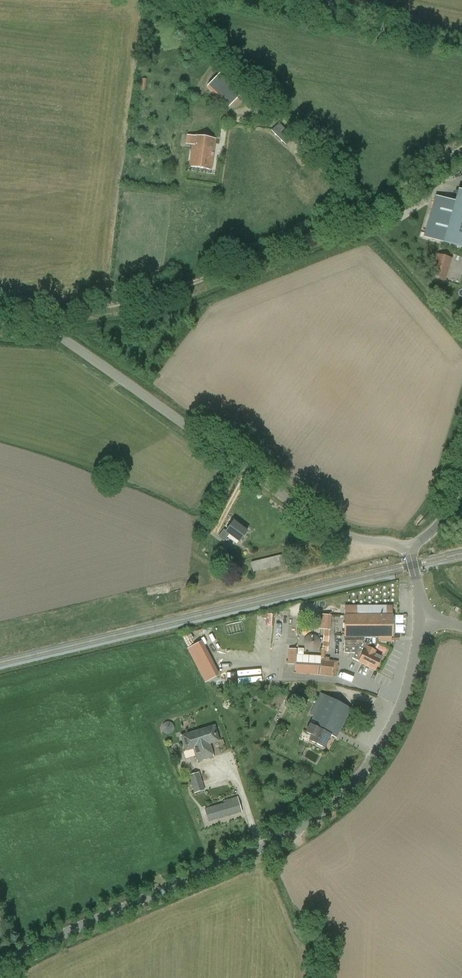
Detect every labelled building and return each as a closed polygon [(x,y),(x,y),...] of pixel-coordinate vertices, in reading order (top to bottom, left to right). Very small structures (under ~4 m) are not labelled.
[(221,72),(206,88),(228,109),(243,93),(221,72)] [(271,131),(286,145),(293,138),(279,123),(271,131)] [(193,136),(188,167),(211,170),(216,140),(193,136)] [(461,248),(461,191),(458,190),(455,202),(452,201),(436,197),(424,237),(461,248)] [(437,254),(430,278),(446,282),(452,258),(437,254)] [(218,537),(224,541),(229,534),(239,542),(247,531),(234,522),(226,532),(223,530),(218,537)] [(284,554),(251,562),(253,573),(287,564),(284,554)] [(345,606),(345,615),(345,653),(355,653),(352,659),(359,662),(367,647),(374,651),(374,650),(379,641),(391,641),(399,642),(399,637),(396,636),(393,636),(393,615),(392,606),(345,606)] [(331,615),(318,614),(317,629),(324,629),(323,641),(328,642),(329,630),(330,630),(331,615)] [(321,664),(296,663),(295,673),(319,675),(336,678),(338,661),(324,660),(325,652),(327,652),(328,642),(323,642),(322,649),(321,649),(320,660),(321,660),(321,664)] [(212,665),(201,643),(189,649),(200,671),(212,665)] [(374,651),(367,647),(359,662),(375,670),(382,657),(376,654),(377,652),(374,650),(374,651)] [(310,740),(324,747),(330,736),(337,739),(352,708),(321,693),(310,714),(314,716),(310,724),(311,724),(307,733),(312,735),(310,740)] [(174,723),(164,722),(164,732),(174,733),(174,723)] [(215,727),(195,733),(199,746),(200,746),(205,760),(214,758),(210,745),(220,742),(215,727)] [(199,746),(195,733),(181,737),(186,752),(194,750),(197,763),(205,760),(200,746),(199,746)] [(188,776),(190,783),(201,780),(199,773),(188,776)] [(201,780),(190,783),(193,794),(204,790),(201,780)] [(225,802),(204,808),(208,823),(242,813),(237,796),(224,800),(225,802)]
